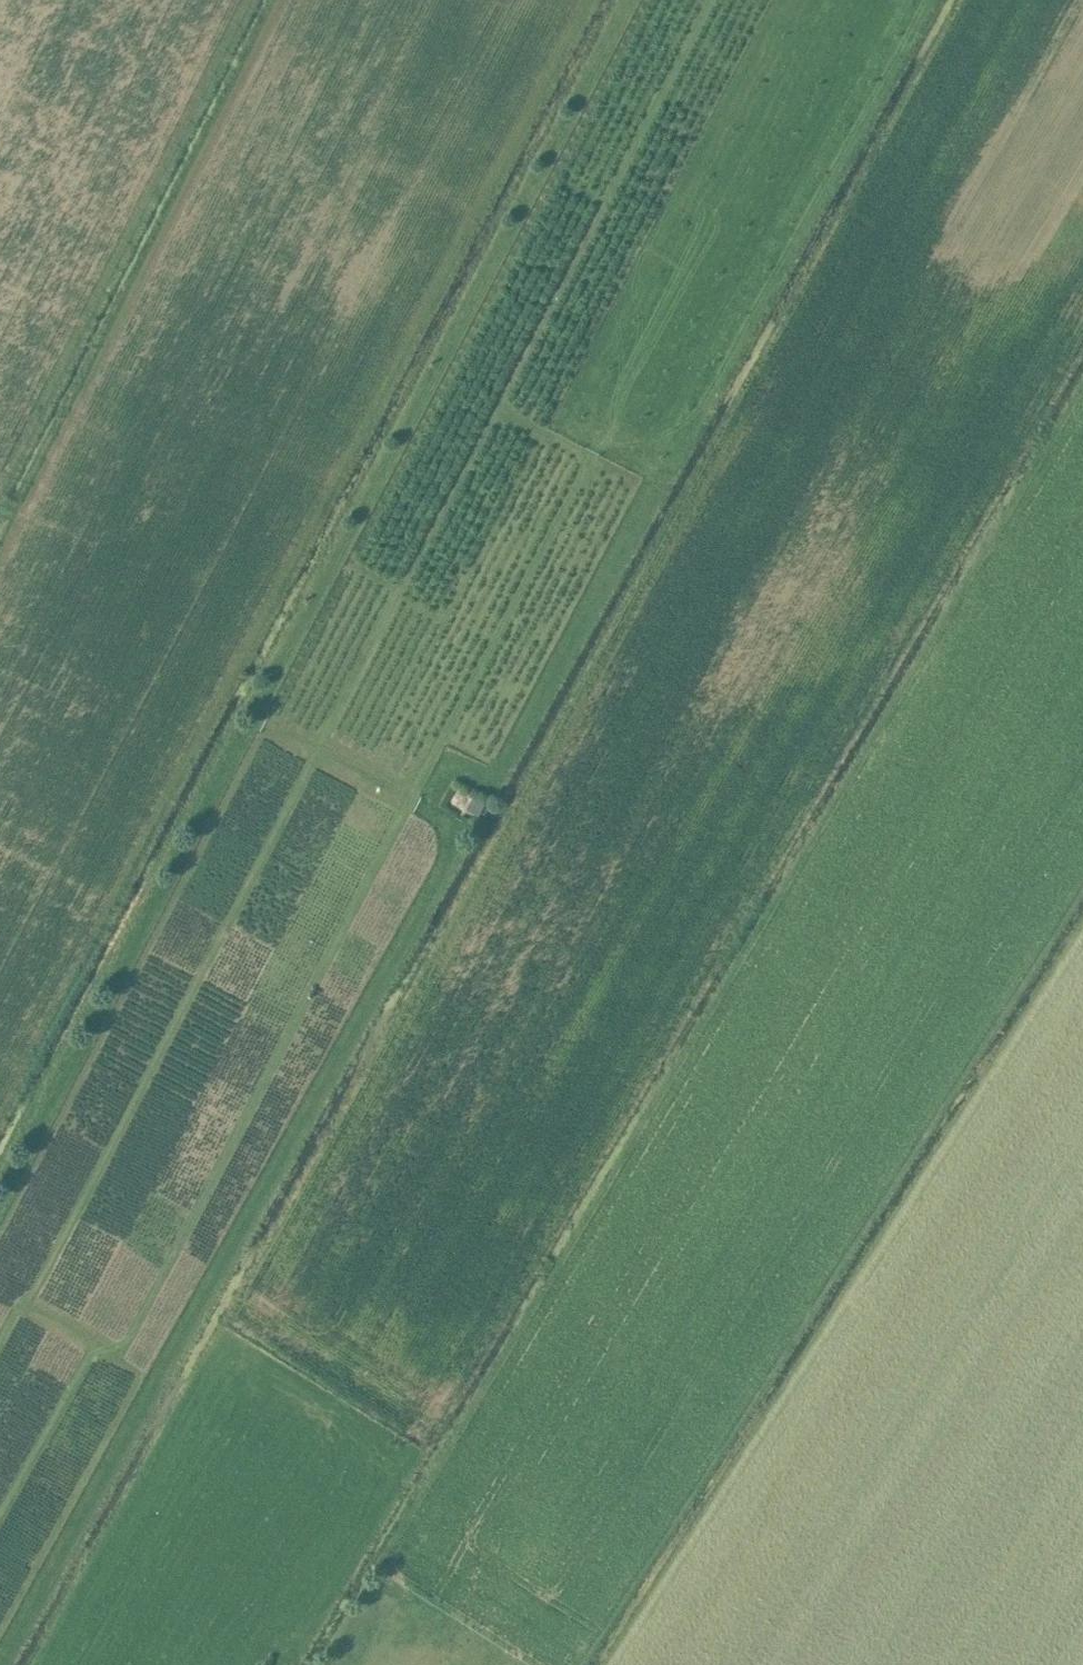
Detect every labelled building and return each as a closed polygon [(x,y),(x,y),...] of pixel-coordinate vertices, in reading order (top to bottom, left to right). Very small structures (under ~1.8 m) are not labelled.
[(472,796),(466,808),(477,814),(484,802),(472,796)]
